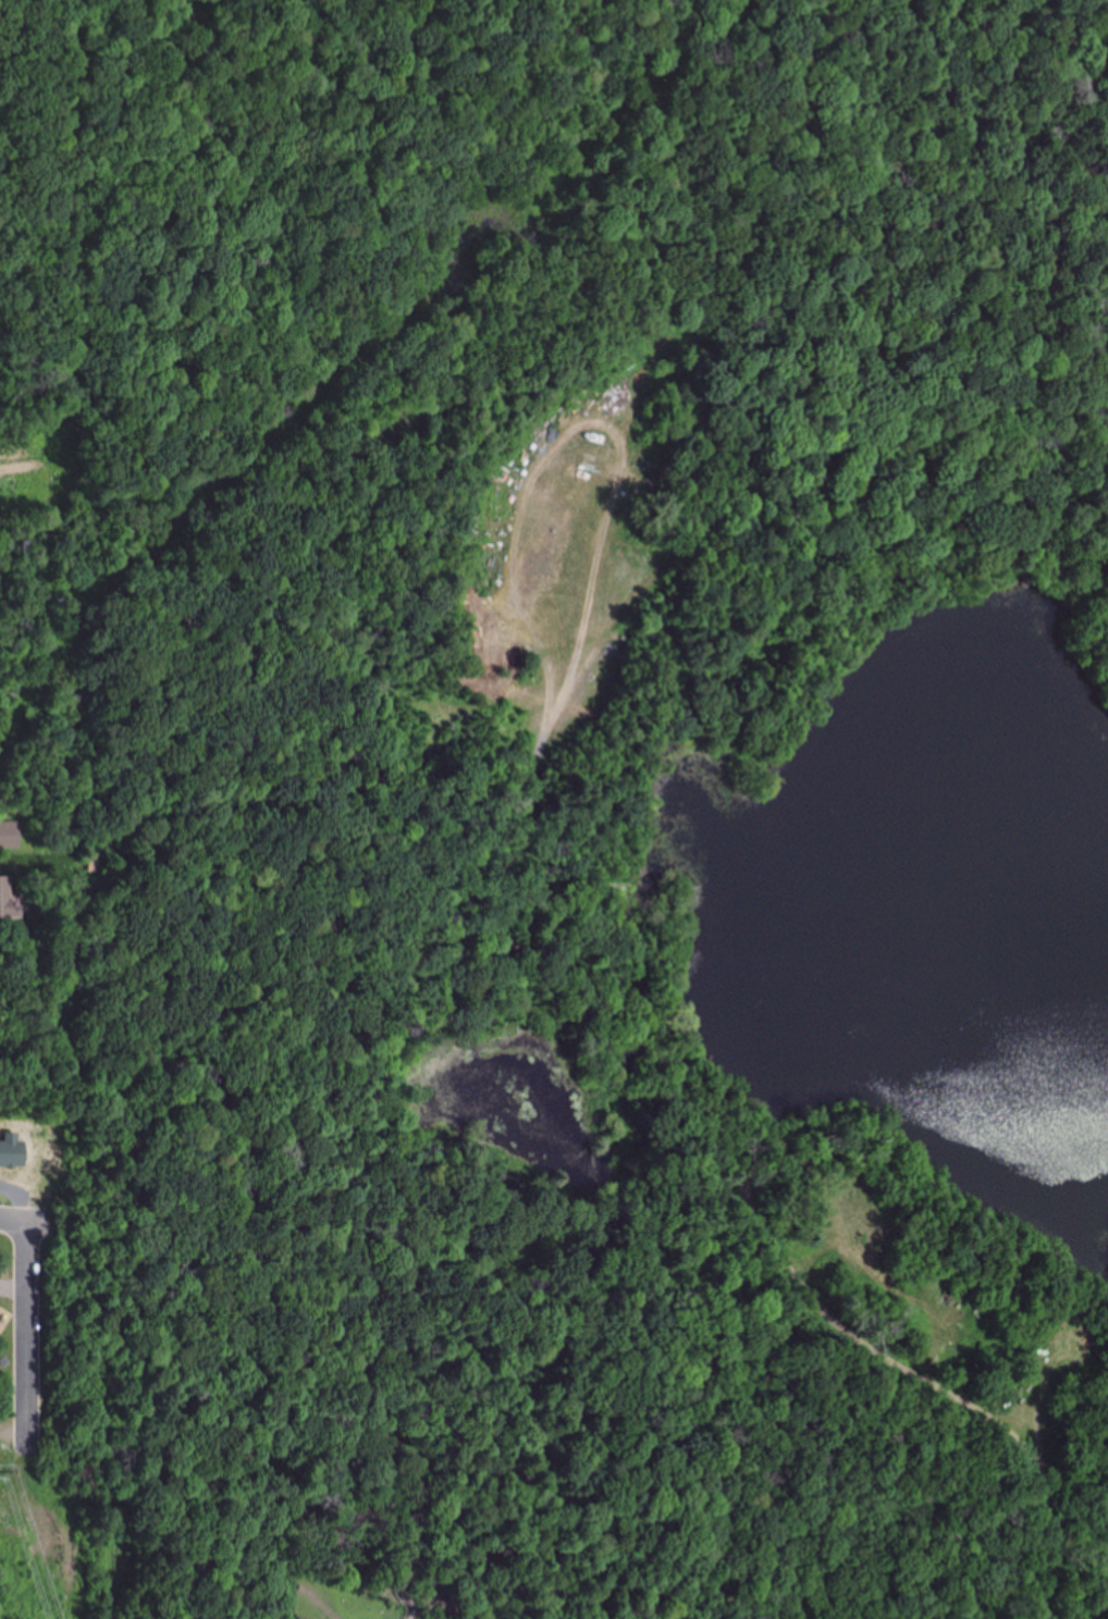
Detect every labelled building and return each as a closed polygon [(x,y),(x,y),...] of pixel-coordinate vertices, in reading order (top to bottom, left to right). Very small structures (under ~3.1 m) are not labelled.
[(478,535),(479,517),(470,517),(468,534),(478,535)] [(17,921),(17,908),(7,908),(8,878),(0,878),(0,920),(17,921)]
